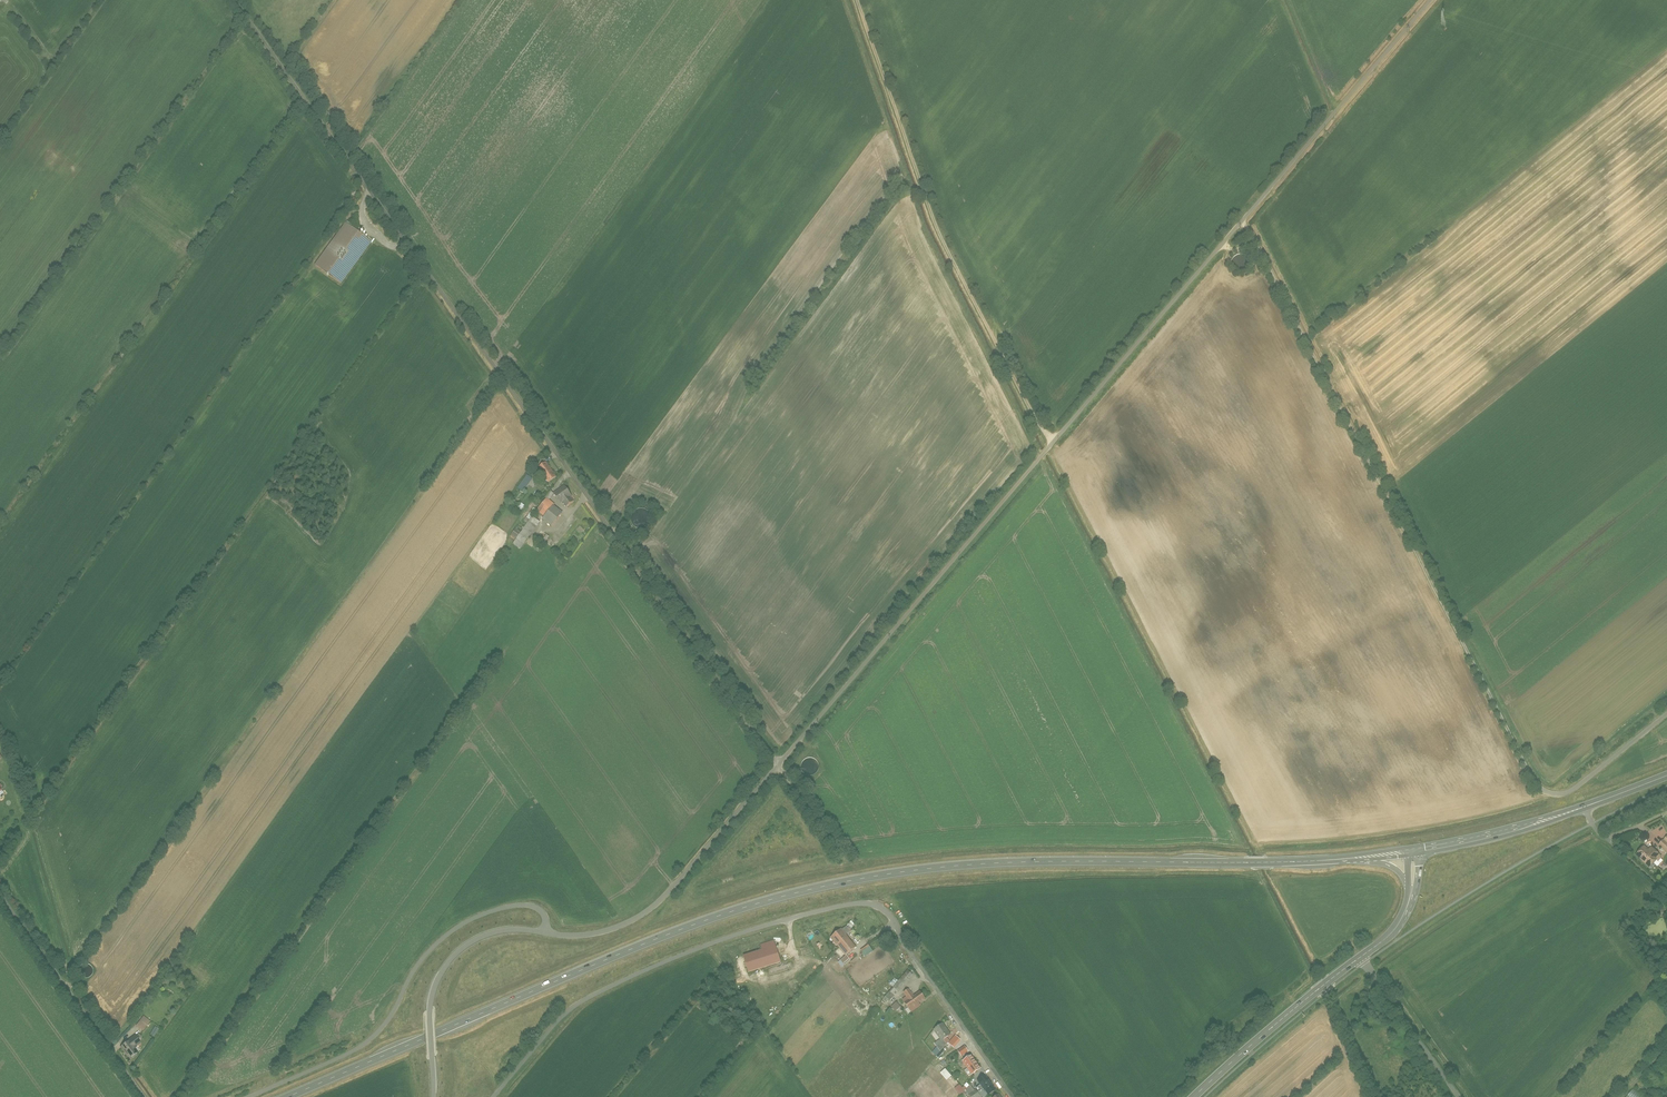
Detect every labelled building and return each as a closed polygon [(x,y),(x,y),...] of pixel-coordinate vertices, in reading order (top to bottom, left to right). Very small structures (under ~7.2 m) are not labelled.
[(347,223),(317,265),(343,284),(373,242),(347,223)] [(556,477),(546,464),(540,468),(550,482),(556,477)] [(529,474),(519,488),(524,492),(534,478),(529,474)] [(565,485),(554,492),(561,503),(563,501),(566,505),(573,501),(570,496),(572,495),(565,485)] [(547,516),(557,505),(549,498),(539,510),(547,516)] [(545,518),(554,526),(566,512),(557,505),(547,516),(545,518)] [(529,522),(537,509),(534,507),(526,521),(529,522)] [(542,521),(534,516),(515,543),(523,548),(542,521)] [(546,544),(548,541),(538,535),(536,539),(546,544)] [(1657,841),(1665,848),(1666,846),(1666,832),(1665,831),(1657,841)] [(1658,853),(1659,851),(1649,843),(1646,846),(1641,841),(1633,851),(1648,864),(1651,860),(1656,863),(1661,856),(1659,854),(1658,853)] [(853,929),(857,925),(852,921),(848,924),(853,929)] [(841,929),(830,938),(845,956),(856,947),(841,929)] [(870,945),(862,950),(866,957),(875,951),(870,945)] [(897,1002),(894,1000),(915,974),(909,969),(884,1000),(893,1007),(897,1002)] [(919,1003),(925,999),(920,991),(914,996),(909,989),(903,993),(906,997),(903,999),(912,1012),(921,1006),(919,1003)] [(893,1007),(897,1011),(902,1007),(897,1002),(893,1007)] [(149,1022),(143,1017),(135,1026),(142,1031),(149,1022)] [(951,1034),(944,1023),(934,1029),(941,1041),(951,1034)] [(151,1035),(155,1037),(160,1029),(156,1026),(151,1035)] [(136,1037),(119,1048),(128,1060),(136,1055),(132,1049),(141,1043),(136,1037)] [(959,1051),(963,1056),(970,1051),(966,1046),(959,1051)] [(981,1068),(972,1055),(963,1061),(972,1074),(981,1068)] [(941,1073),(948,1081),(953,1076),(947,1069),(941,1073)] [(988,1096),(996,1090),(986,1075),(977,1081),(988,1096)] [(961,1084),(956,1089),(961,1095),(971,1086),(968,1083),(964,1087),(961,1084)] [(1633,1088),(1625,1096),(1644,1096),(1633,1088)]
